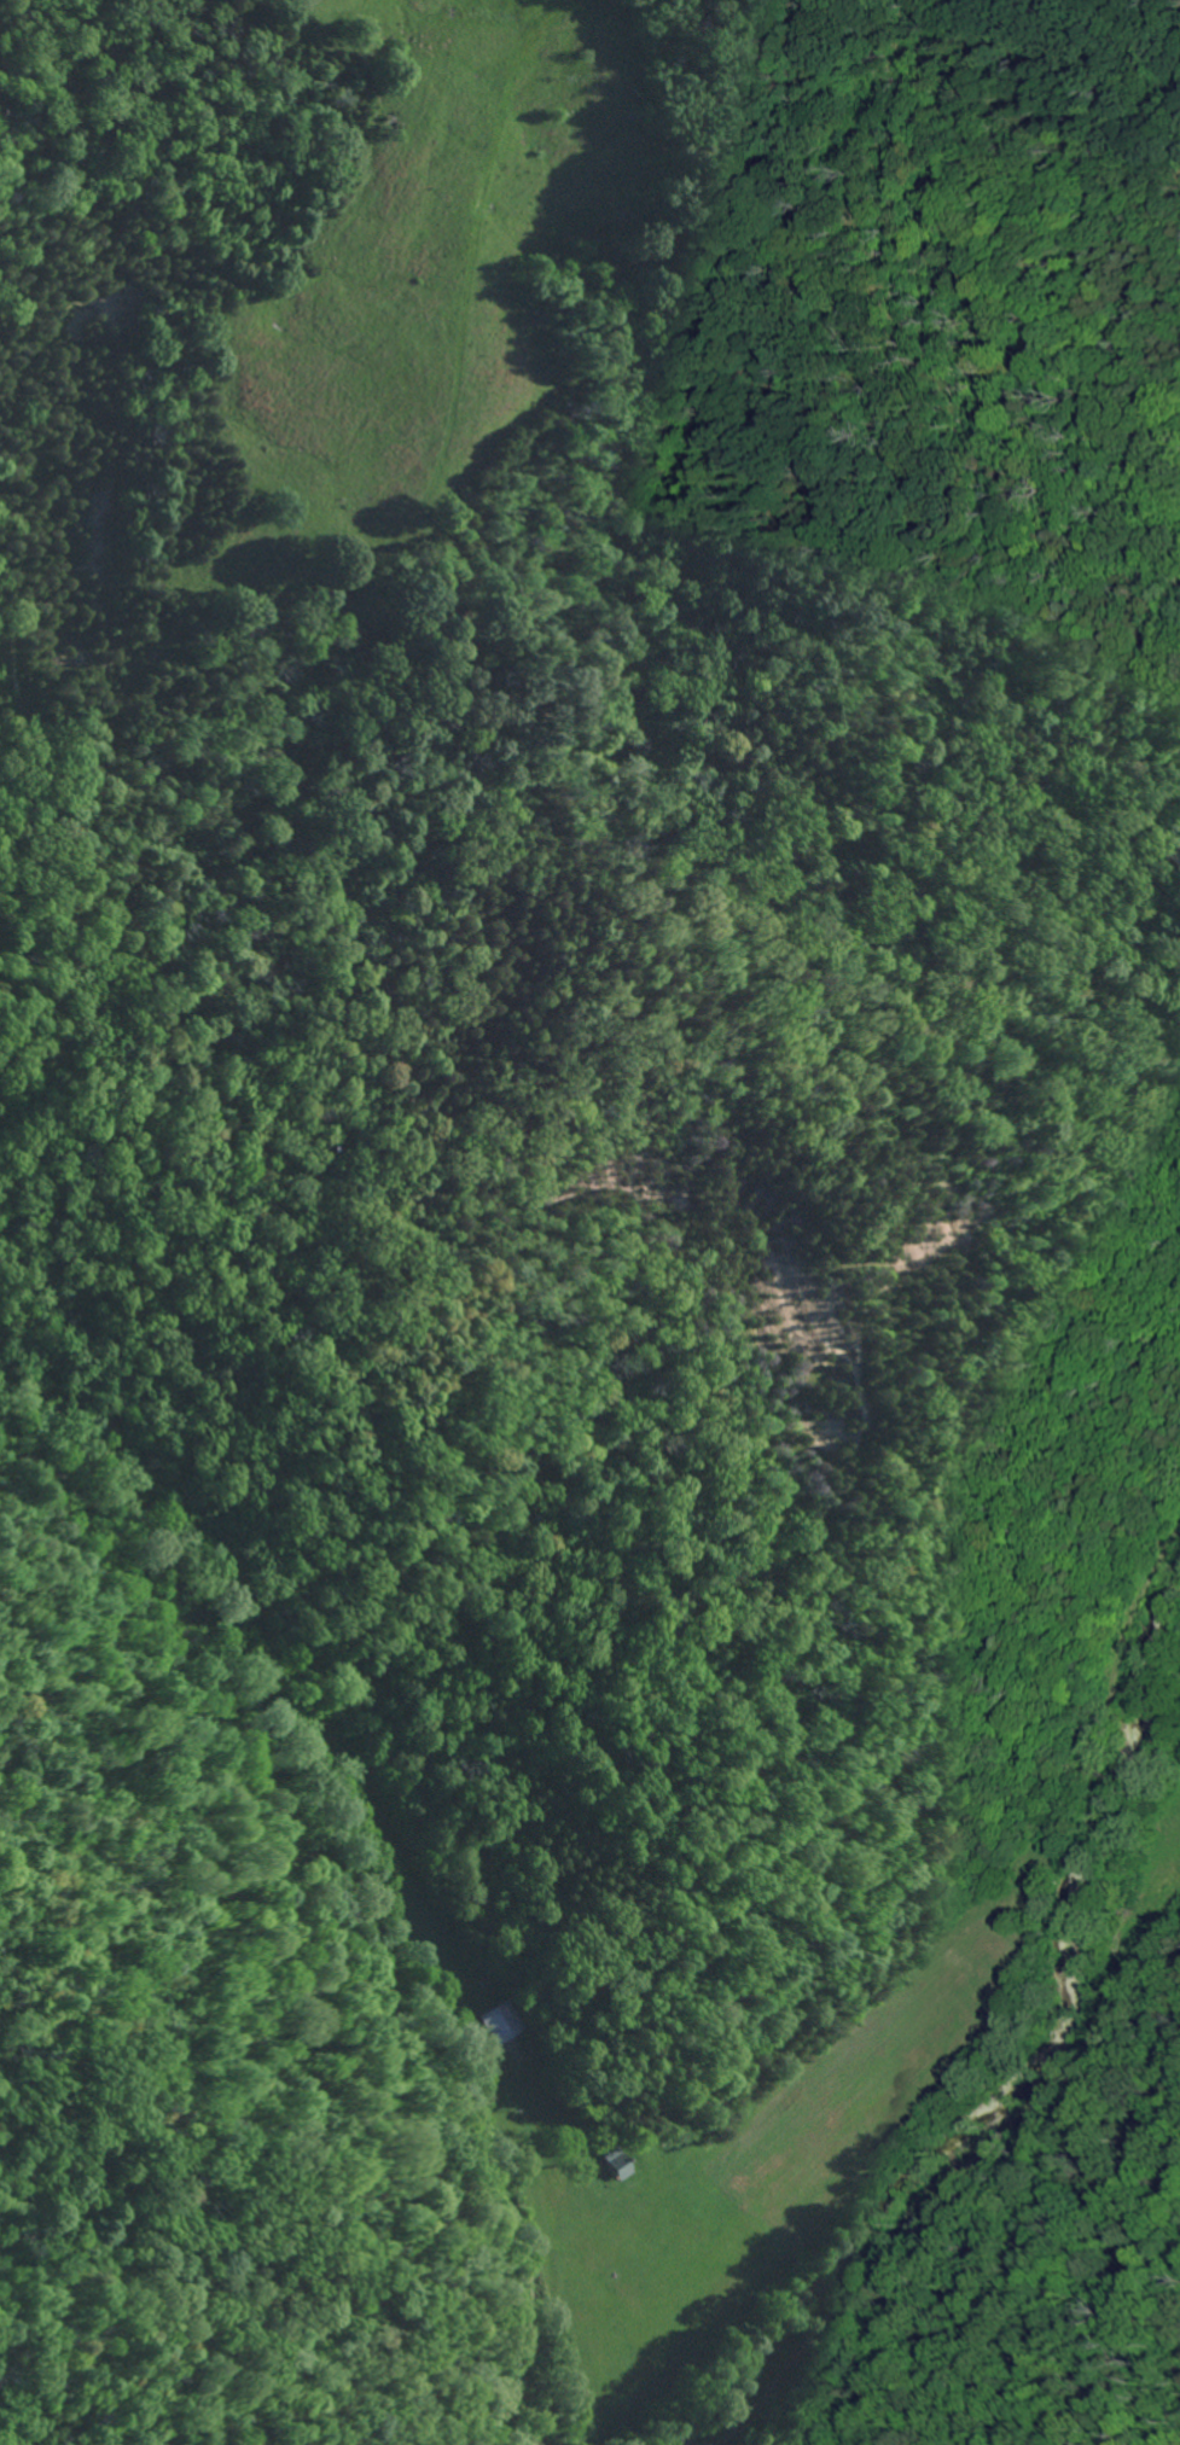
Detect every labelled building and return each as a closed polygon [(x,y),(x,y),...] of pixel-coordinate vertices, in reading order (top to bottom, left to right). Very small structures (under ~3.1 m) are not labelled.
[(485,2046),(508,2035),(494,2005),(471,2016),(485,2046)] [(603,2155),(600,2178),(619,2180),(621,2157),(603,2155)]
